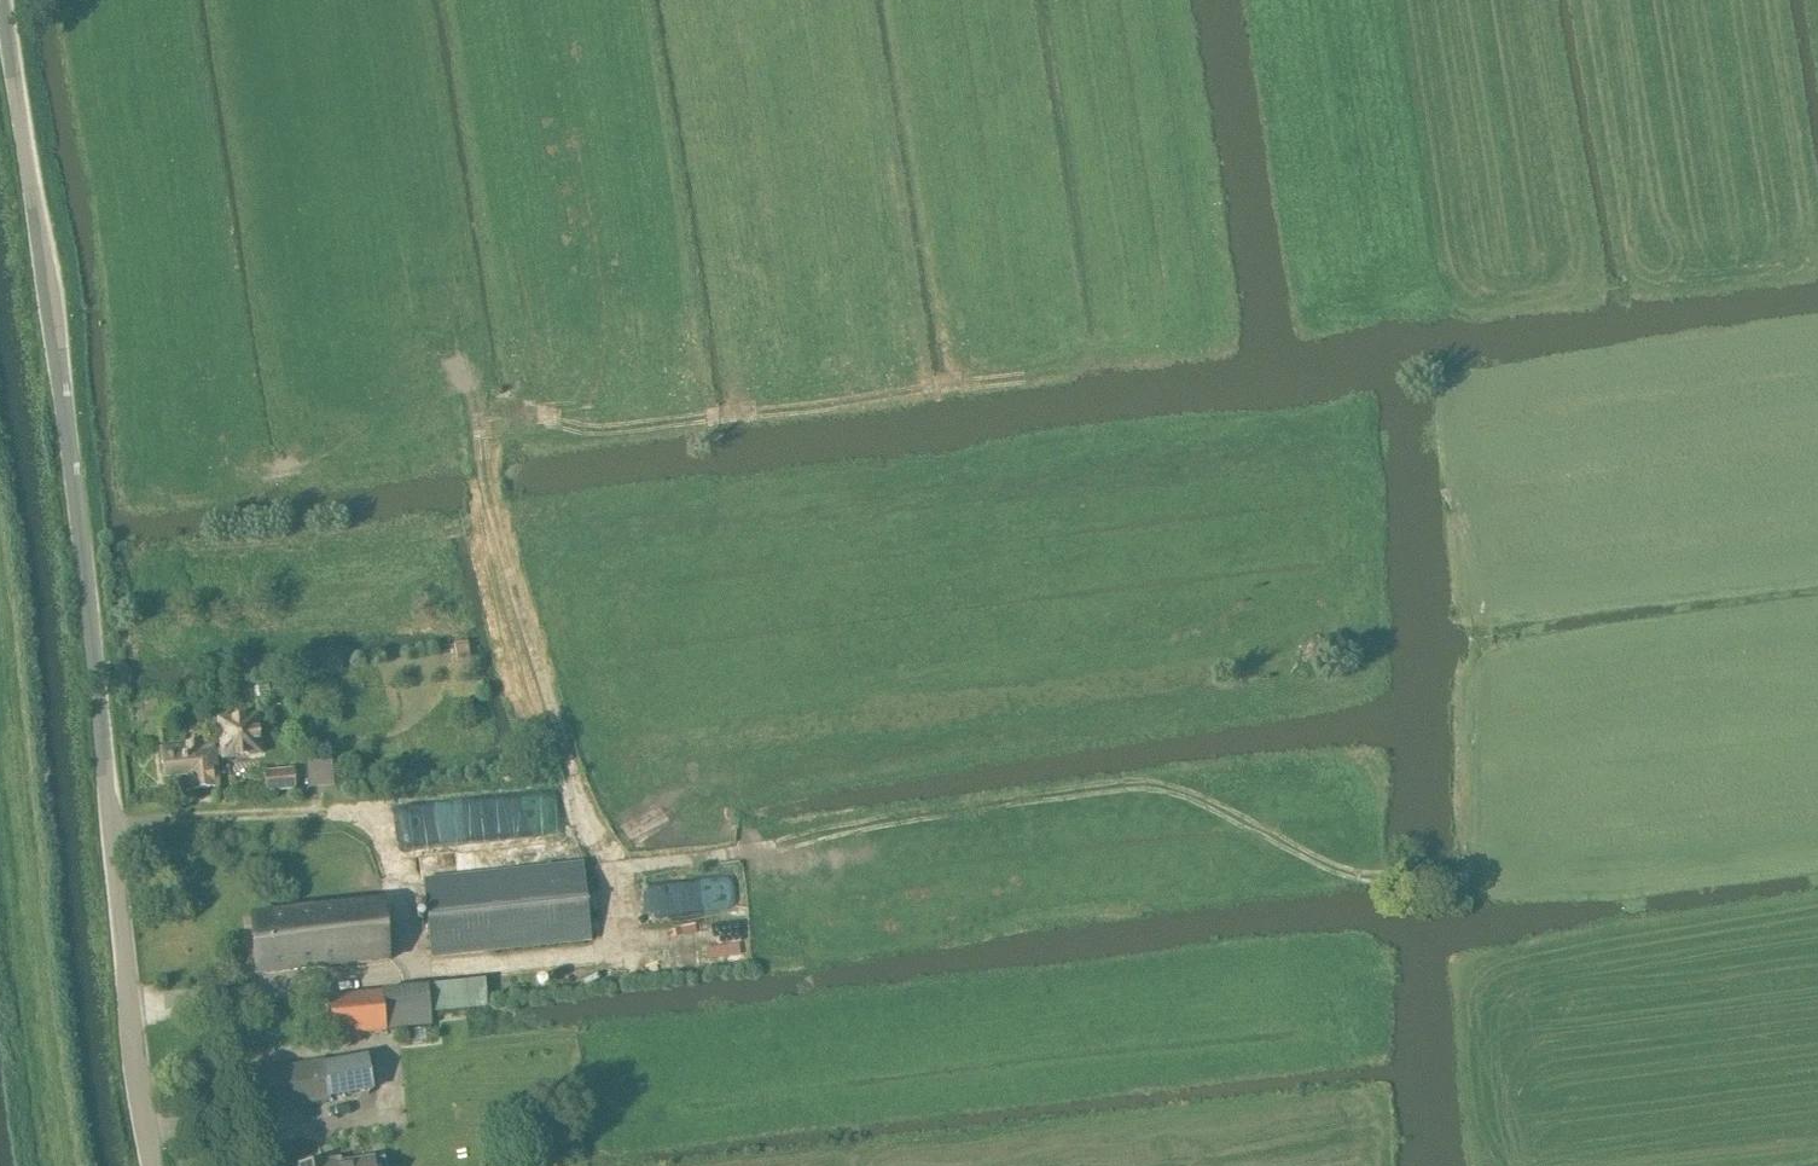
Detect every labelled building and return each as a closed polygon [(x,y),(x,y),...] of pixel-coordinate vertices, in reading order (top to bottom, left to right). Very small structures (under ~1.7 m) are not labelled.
[(467,642),(454,644),(457,660),(470,658),(467,642)] [(219,787),(216,757),(223,757),(223,758),(262,754),(258,715),(219,719),(222,750),(215,750),(214,741),(160,747),(163,777),(186,774),(188,790),(219,787)] [(266,793),(296,789),(294,768),(264,771),(266,793)] [(583,861),(424,878),(432,958),(592,942),(583,861)] [(384,901),(252,915),(258,975),(390,961),(384,901)] [(386,1031),(382,990),(328,995),(332,1037),(386,1031)] [(264,1071),(271,1111),(331,1101),(330,1099),(373,1091),(367,1054),(324,1062),(324,1061),(264,1071)]
